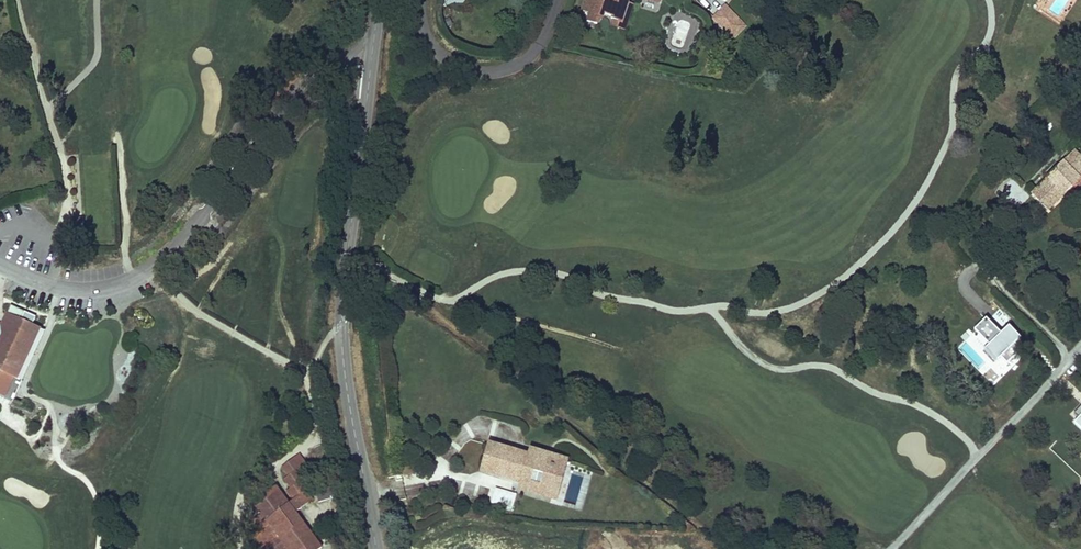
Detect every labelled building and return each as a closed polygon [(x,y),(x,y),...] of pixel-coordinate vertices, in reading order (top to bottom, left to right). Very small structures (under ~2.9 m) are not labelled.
[(644,7),(647,0),(611,0),(610,3),(603,0),(602,0),(601,4),(590,0),(588,0),(586,5),(584,4),(580,16),(587,19),(585,25),(596,29),(597,26),(600,27),(601,24),(612,28),(618,30),(624,14),(629,1),(644,7)] [(644,7),(657,12),(661,0),(647,0),(644,7)] [(732,40),(747,26),(727,4),(712,18),(732,40)] [(630,16),(624,14),(618,30),(612,28),(610,34),(622,38),(630,16)] [(1080,162),(1035,205),(1051,221),(1077,197),(1080,200),(1080,162)] [(38,325),(21,317),(23,312),(22,308),(15,305),(11,306),(9,311),(7,310),(1,322),(0,321),(0,394),(11,399),(20,379),(14,376),(38,325)] [(1008,328),(1001,335),(986,319),(959,346),(993,382),(1022,354),(1016,347),(1022,342),(1008,328)] [(557,505),(568,469),(536,459),(534,465),(533,469),(521,465),(523,462),(495,453),(489,473),(502,477),(500,482),(515,486),(516,482),(528,486),(527,490),(525,496),(557,505)] [(307,505),(309,503),(301,494),(306,490),(299,482),(304,478),(297,470),(302,466),(293,455),(276,468),(285,479),(281,482),(288,490),(283,494),(290,503),(286,506),(273,490),(251,507),(260,517),(243,530),(258,548),(322,548),(295,514),(307,505)] [(500,482),(502,477),(489,473),(487,478),(500,482)] [(512,511),(517,495),(495,489),(491,505),(512,511)]
